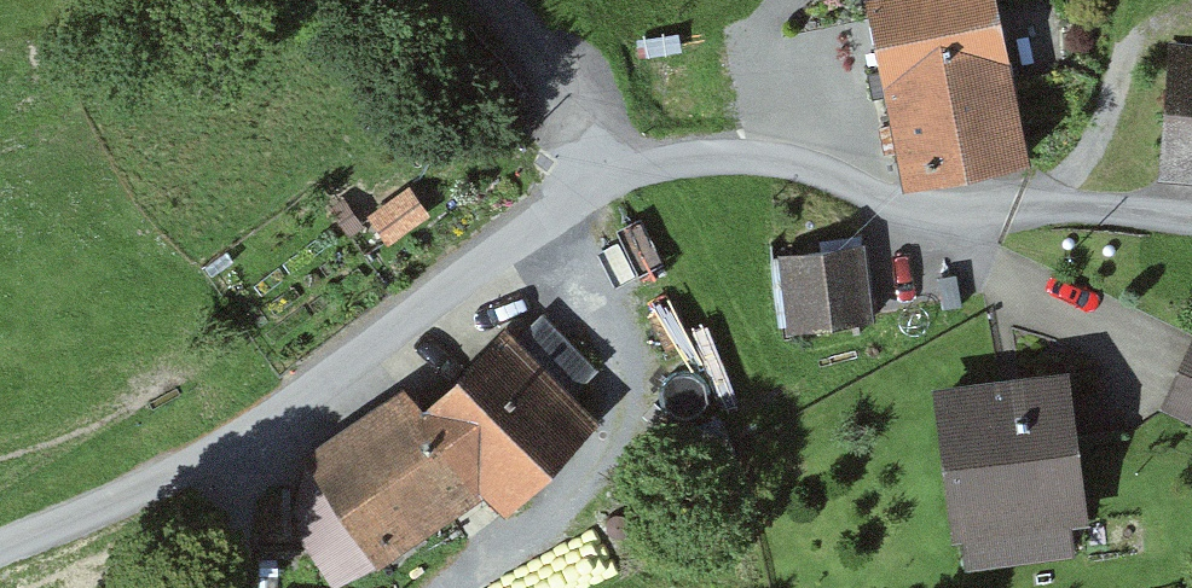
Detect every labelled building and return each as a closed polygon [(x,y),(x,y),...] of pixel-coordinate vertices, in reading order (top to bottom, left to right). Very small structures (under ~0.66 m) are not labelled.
[(997,0),(882,0),(910,167),(1022,149),(997,0)] [(1191,189),(1191,52),(1180,51),(1171,187),(1191,189)] [(873,330),(874,242),(784,242),(783,329),(873,330)] [(522,344),(326,463),(388,565),(585,445),(522,344)] [(1076,380),(956,395),(975,548),(1096,532),(1076,380)] [(519,587),(648,587),(606,528),(519,587)]
